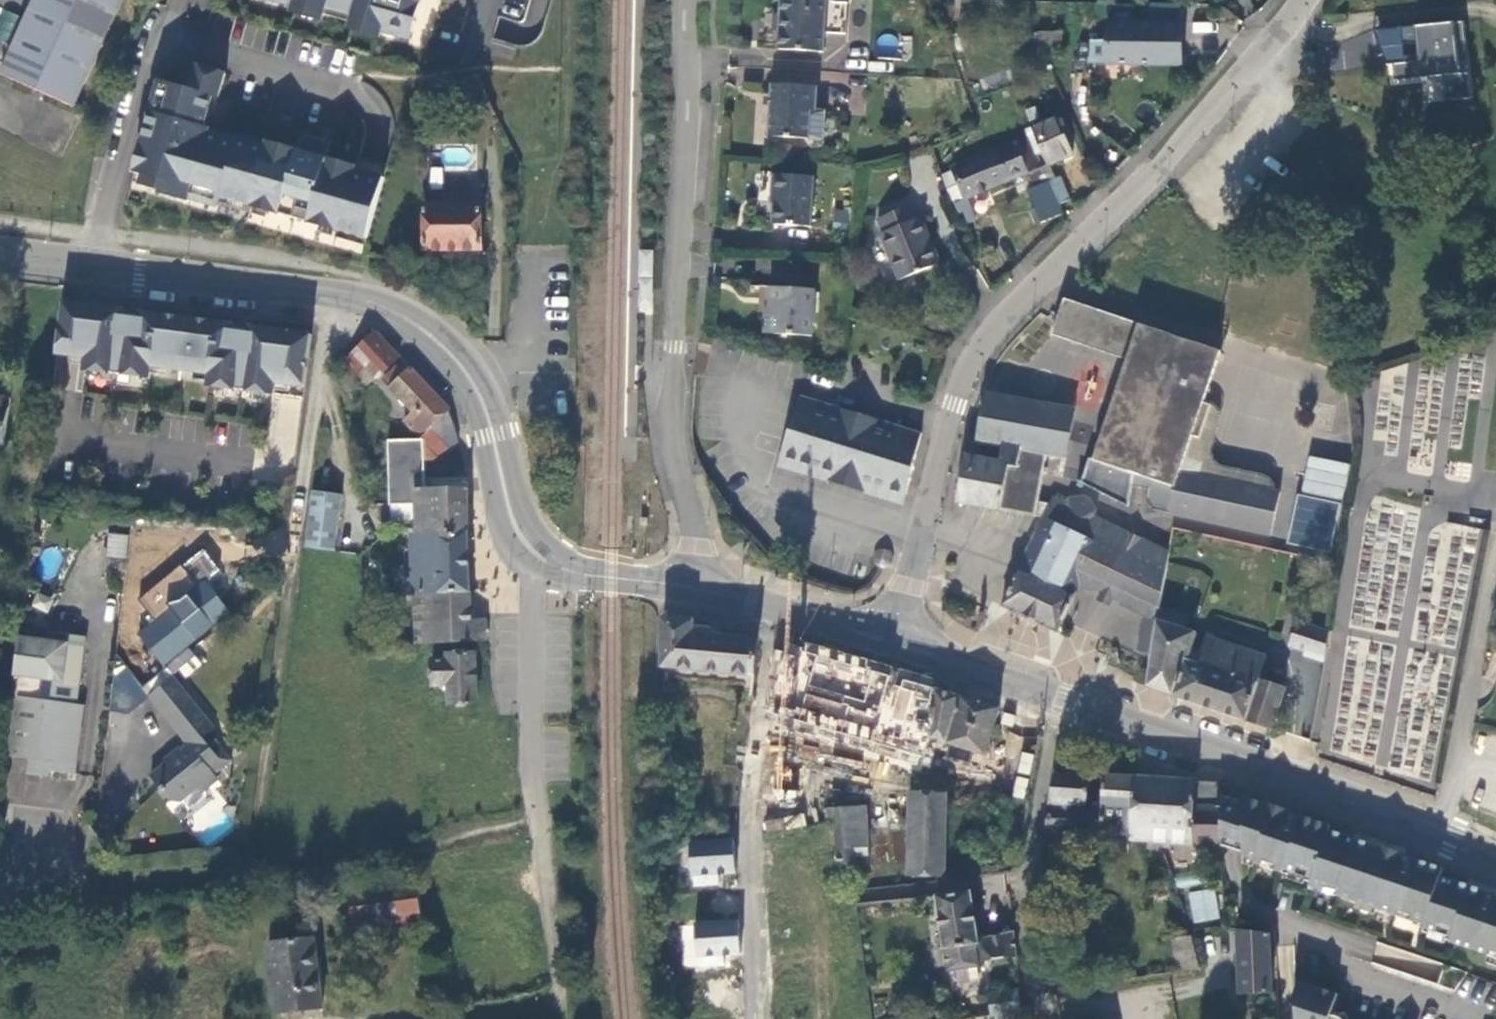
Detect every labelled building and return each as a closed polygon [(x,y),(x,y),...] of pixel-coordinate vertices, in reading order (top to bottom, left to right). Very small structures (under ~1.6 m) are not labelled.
[(0,79),(0,82),(72,114),(124,0),(35,0),(0,79)] [(296,1),(294,9),(324,18),(324,17),(326,10),(354,18),(352,25),(352,26),(381,35),(384,26),(413,35),(422,0),(292,0),(296,1)] [(823,53),(826,0),(781,0),(781,16),(766,15),(764,50),(779,50),(823,53)] [(843,29),(845,0),(828,0),(824,49),(842,51),(845,29),(843,29)] [(1106,24),(1106,64),(1156,64),(1156,57),(1181,57),(1181,24),(1178,24),(1178,5),(1160,5),(1160,24),(1106,24)] [(7,39),(15,14),(5,10),(0,25),(0,37),(7,39)] [(324,17),(352,25),(354,18),(326,10),(324,17)] [(1421,81),(1423,104),(1472,98),(1464,19),(1379,27),(1385,85),(1421,81)] [(1061,47),(1060,32),(1039,33),(1040,47),(1061,47)] [(221,199),(366,241),(383,180),(355,172),(356,169),(327,162),(328,154),(315,150),(318,140),(302,136),(297,153),(268,145),(267,147),(238,139),(238,141),(209,133),(210,130),(204,129),(207,117),(213,119),(226,75),(195,66),(189,91),(173,86),(164,118),(151,114),(133,175),(162,183),(159,195),(189,204),(191,194),(220,202),(221,199)] [(160,82),(151,114),(164,118),(173,86),(160,82)] [(772,85),(769,138),(824,140),(825,112),(815,112),(816,88),(772,85)] [(291,119),(279,116),(276,126),(288,130),(291,119)] [(1073,155),(1058,118),(1034,128),(1049,165),(1073,155)] [(1043,167),(1030,136),(951,169),(964,200),(967,199),(1026,175),(1043,167)] [(315,150),(328,154),(331,145),(318,140),(315,150)] [(1069,201),(1060,178),(1055,180),(1049,165),(1043,167),(1049,181),(1059,205),(1069,201)] [(1026,175),(1032,189),(1049,181),(1043,167),(1026,175)] [(772,226),(810,228),(814,178),(772,176),(771,194),(774,194),(772,226)] [(1041,223),(1062,214),(1059,205),(1049,181),(1032,189),(1028,190),(1035,208),(1031,210),(1036,224),(1040,222),(1041,223)] [(474,243),(476,190),(449,190),(449,197),(423,197),(418,241),(474,243)] [(976,219),(967,199),(964,200),(954,204),(963,225),(976,219)] [(918,219),(912,205),(877,220),(883,234),(879,235),(898,281),(936,266),(926,242),(930,240),(921,218),(918,219)] [(926,242),(936,266),(940,264),(930,240),(926,242)] [(813,290),(774,288),(772,314),(765,314),(764,334),(811,337),(813,290)] [(1199,470),(1190,463),(1184,461),(1192,436),(1199,438),(1210,406),(1204,403),(1220,352),(1065,300),(1052,336),(1127,361),(1093,461),(1089,459),(1081,484),(1128,508),(1131,486),(1148,489),(1146,500),(1144,509),(1152,511),(1270,537),(1280,493),(1200,475),(1199,470)] [(63,303),(56,353),(87,357),(93,307),(63,303)] [(304,398),(306,386),(306,385),(312,336),(252,328),(251,334),(233,331),(233,325),(143,313),(141,319),(123,317),(124,311),(93,307),(87,357),(85,369),(150,378),(152,366),(180,370),(179,380),(181,380),(182,370),(211,374),(209,386),(304,398)] [(375,332),(340,366),(353,379),(366,367),(377,379),(400,358),(375,332)] [(450,410),(403,362),(383,381),(413,413),(404,423),(419,439),(449,412),(450,410)] [(1368,370),(1348,376),(1351,386),(1371,379),(1368,370)] [(4,447),(10,399),(0,397),(0,447),(4,447)] [(780,457),(906,495),(921,434),(800,397),(780,457)] [(419,439),(419,440),(423,440),(424,461),(439,460),(458,441),(454,425),(449,412),(419,439)] [(419,440),(388,441),(389,491),(415,491),(425,490),(424,461),(423,440),(419,440)] [(1044,518),(1050,505),(1038,503),(1043,473),(1063,477),(1066,458),(1002,446),(999,464),(962,457),(955,501),(1035,518),(1035,516),(1044,518)] [(777,466),(903,505),(906,495),(780,457),(777,466)] [(1305,495),(1349,501),(1354,466),(1310,460),(1305,495)] [(425,490),(415,491),(416,506),(416,521),(416,529),(416,535),(468,533),(466,491),(468,490),(468,489),(449,489),(425,490)] [(313,491),(305,548),(335,552),(343,495),(313,491)] [(389,491),(389,505),(389,506),(390,507),(416,506),(415,491),(389,491)] [(1019,569),(1002,607),(1057,633),(1075,595),(1074,595),(1079,586),(1099,595),(1097,601),(1110,606),(1113,601),(1142,615),(1156,622),(1158,609),(1169,553),(1150,545),(1118,529),(1093,517),(1096,510),(1090,502),(1082,497),(1070,498),(1067,505),(1053,498),(1050,505),(1044,518),(1020,569),(1019,569)] [(416,506),(390,507),(391,522),(416,521),(416,506)] [(666,535),(677,535),(676,523),(665,522),(666,535)] [(105,557),(125,558),(127,534),(107,533),(105,557)] [(471,620),(468,533),(416,535),(418,579),(403,580),(404,594),(415,594),(417,644),(421,644),(424,644),(454,642),(486,641),(485,619),(471,620)] [(879,569),(883,569),(888,568),(891,565),(893,561),(893,557),(892,553),(889,550),(884,548),(880,548),(876,550),(873,554),(872,558),(873,563),(875,566),(879,569)] [(139,636),(164,668),(165,666),(231,614),(190,563),(140,603),(143,607),(156,622),(145,631),(139,636)] [(132,616),(145,631),(156,622),(143,607),(132,616)] [(1184,631),(1188,617),(1158,609),(1156,622),(1184,631)] [(752,675),(757,640),(722,637),(713,636),(713,629),(693,628),(693,622),(669,615),(663,620),(662,668),(752,675)] [(1151,654),(1156,622),(1142,615),(1136,652),(1151,654)] [(1266,658),(1209,639),(1201,666),(1186,661),(1195,634),(1184,631),(1156,622),(1151,654),(1146,687),(1271,729),(1284,688),(1258,679),(1266,658)] [(53,632),(52,641),(84,645),(85,636),(53,632)] [(30,759),(28,774),(51,777),(52,772),(76,775),(83,728),(73,727),(76,705),(84,645),(52,641),(20,637),(11,702),(4,756),(30,759)] [(454,653),(454,642),(424,644),(424,654),(454,653)] [(449,690),(450,706),(477,705),(476,653),(448,654),(448,660),(432,661),(433,686),(444,686),(444,691),(449,690)] [(215,729),(174,679),(150,698),(188,746),(181,752),(180,759),(174,764),(167,763),(150,776),(171,801),(180,803),(199,788),(203,792),(218,781),(214,776),(232,762),(210,734),(215,729)] [(999,709),(934,690),(933,739),(985,755),(999,709)] [(85,706),(76,705),(73,727),(83,728),(85,706)] [(1086,805),(1090,777),(1055,774),(1043,837),(1099,839),(1101,806),(1086,805)] [(1130,841),(1134,778),(1103,776),(1101,806),(1099,839),(1130,841)] [(1221,783),(1195,782),(1134,778),(1130,841),(1147,842),(1147,849),(1159,850),(1159,841),(1193,842),(1219,844),(1220,844),(1220,808),(1215,807),(1218,795),(1221,783)] [(943,877),(945,794),(913,794),(910,796),(908,873),(911,876),(943,877)] [(1384,855),(1381,848),(1328,830),(1329,826),(1286,812),(1285,816),(1271,812),(1268,805),(1243,797),(1242,803),(1218,795),(1215,807),(1220,808),(1220,844),(1219,844),(1220,846),(1242,853),(1241,857),(1252,861),(1251,864),(1280,874),(1281,871),(1309,880),(1309,883),(1319,886),(1317,891),(1421,926),(1423,921),(1433,925),(1431,932),(1451,940),(1450,944),(1495,959),(1495,898),(1495,895),(1440,877),(1443,869),(1400,855),(1398,860),(1384,855)] [(868,856),(866,808),(844,810),(824,811),(825,826),(835,824),(843,822),(844,849),(855,849),(855,857),(868,856)] [(844,849),(843,822),(835,824),(837,849),(844,849)] [(734,838),(688,837),(687,886),(722,887),(722,874),(733,874),(734,838)] [(855,857),(855,849),(844,849),(837,849),(838,872),(856,871),(855,857)] [(349,890),(355,934),(423,925),(417,882),(349,890)] [(1014,933),(978,941),(971,892),(936,897),(947,972),(979,968),(979,963),(1016,958),(1014,933)] [(681,964),(738,966),(740,922),(683,919),(681,964)] [(1268,935),(1237,930),(1240,995),(1271,994),(1268,935)] [(1199,969),(1190,936),(1170,938),(1179,972),(1199,969)] [(269,944),(277,1014),(322,1009),(314,939),(269,944)] [(1380,959),(1399,962),(1401,949),(1383,946),(1380,959)] [(1337,995),(1298,981),(1294,994),(1296,1018),(1329,1018),(1337,995)] [(1023,1013),(1021,991),(1018,991),(988,995),(990,1017),(1019,1013),(1023,1013)]
